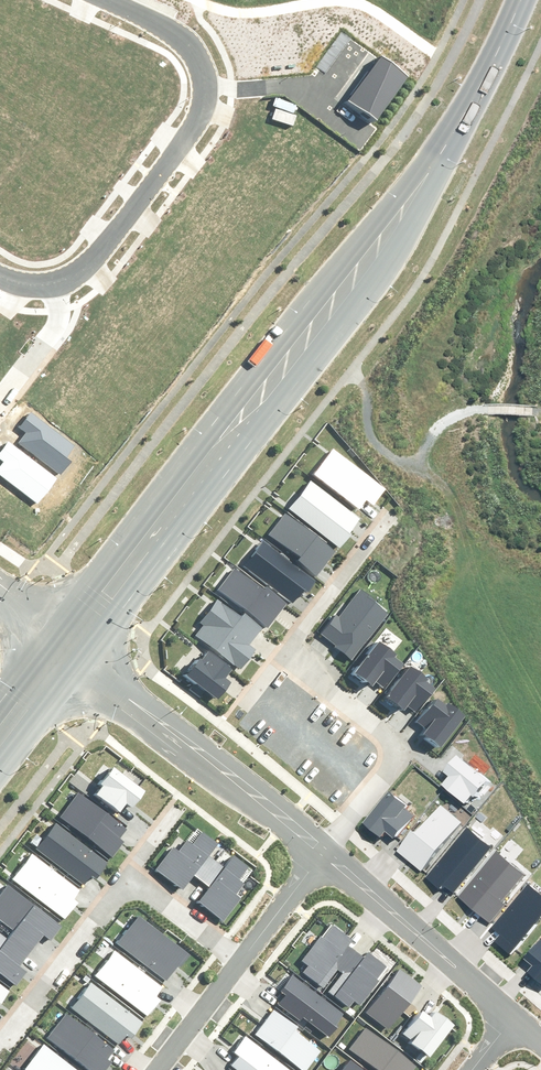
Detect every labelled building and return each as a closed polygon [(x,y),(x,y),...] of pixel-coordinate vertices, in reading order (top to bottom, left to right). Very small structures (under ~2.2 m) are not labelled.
[(375,119),(406,78),(377,57),(346,98),(375,119)] [(65,457),(75,445),(31,412),(19,428),(26,433),(18,443),(61,476),(72,462),(65,457)] [(58,479),(8,441),(0,452),(0,459),(3,461),(0,466),(0,475),(39,504),(58,479)] [(187,676),(218,700),(232,683),(226,678),(233,669),(209,650),(202,660),(201,659),(187,676)] [(103,788),(98,795),(119,812),(126,803),(133,809),(147,791),(114,767),(100,785),(103,788)] [(80,792),(61,816),(113,857),(124,842),(120,839),(127,829),(80,792)] [(108,862),(56,822),(37,846),(85,883),(92,874),(96,877),(108,862)] [(173,848),(157,870),(184,890),(196,874),(202,879),(216,861),(208,855),(216,845),(200,833),(192,843),(187,839),(177,852),(173,848)] [(33,853),(14,877),(65,917),(77,903),(73,899),(80,890),(33,853)] [(197,900),(223,920),(240,899),(236,896),(245,883),(240,879),(248,869),(232,857),(224,868),(216,861),(202,879),(209,884),(197,900)] [(9,885),(0,896),(0,920),(15,931),(12,935),(33,950),(45,934),(51,939),(62,925),(9,885)] [(540,916),(540,896),(528,885),(491,928),(500,935),(494,941),(510,954),(540,916)] [(118,942),(167,980),(175,970),(178,973),(191,957),(138,916),(118,942)] [(17,986),(28,971),(21,966),(33,950),(12,935),(8,940),(0,933),(0,974),(17,986)] [(524,960),(533,966),(527,974),(540,985),(540,938),(524,960)] [(156,998),(163,988),(115,951),(95,976),(139,1010),(147,1017),(160,1001),(156,998)] [(300,1016),(328,1037),(332,1032),(336,1027),(335,1025),(343,1014),(290,974),(278,990),(286,996),(280,1004),(299,1018),(300,1016)] [(71,1006),(119,1044),(127,1035),(131,1038),(143,1022),(91,981),(71,1006)] [(12,991),(0,982),(0,1007),(12,991)] [(256,1034),(302,1069),(308,1069),(322,1053),(296,1032),(298,1028),(275,1010),(256,1034)] [(114,1052),(66,1014),(46,1039),(86,1069),(106,1069),(111,1064),(107,1061),(114,1052)] [(364,1030),(348,1049),(372,1069),(408,1069),(411,1066),(364,1030)] [(244,1035),(232,1051),(240,1057),(234,1065),(240,1069),(291,1069),(244,1035)] [(26,1069),(78,1069),(44,1043),(24,1069),(26,1069)] [(344,1060),(336,1069),(357,1069),(344,1060)]
